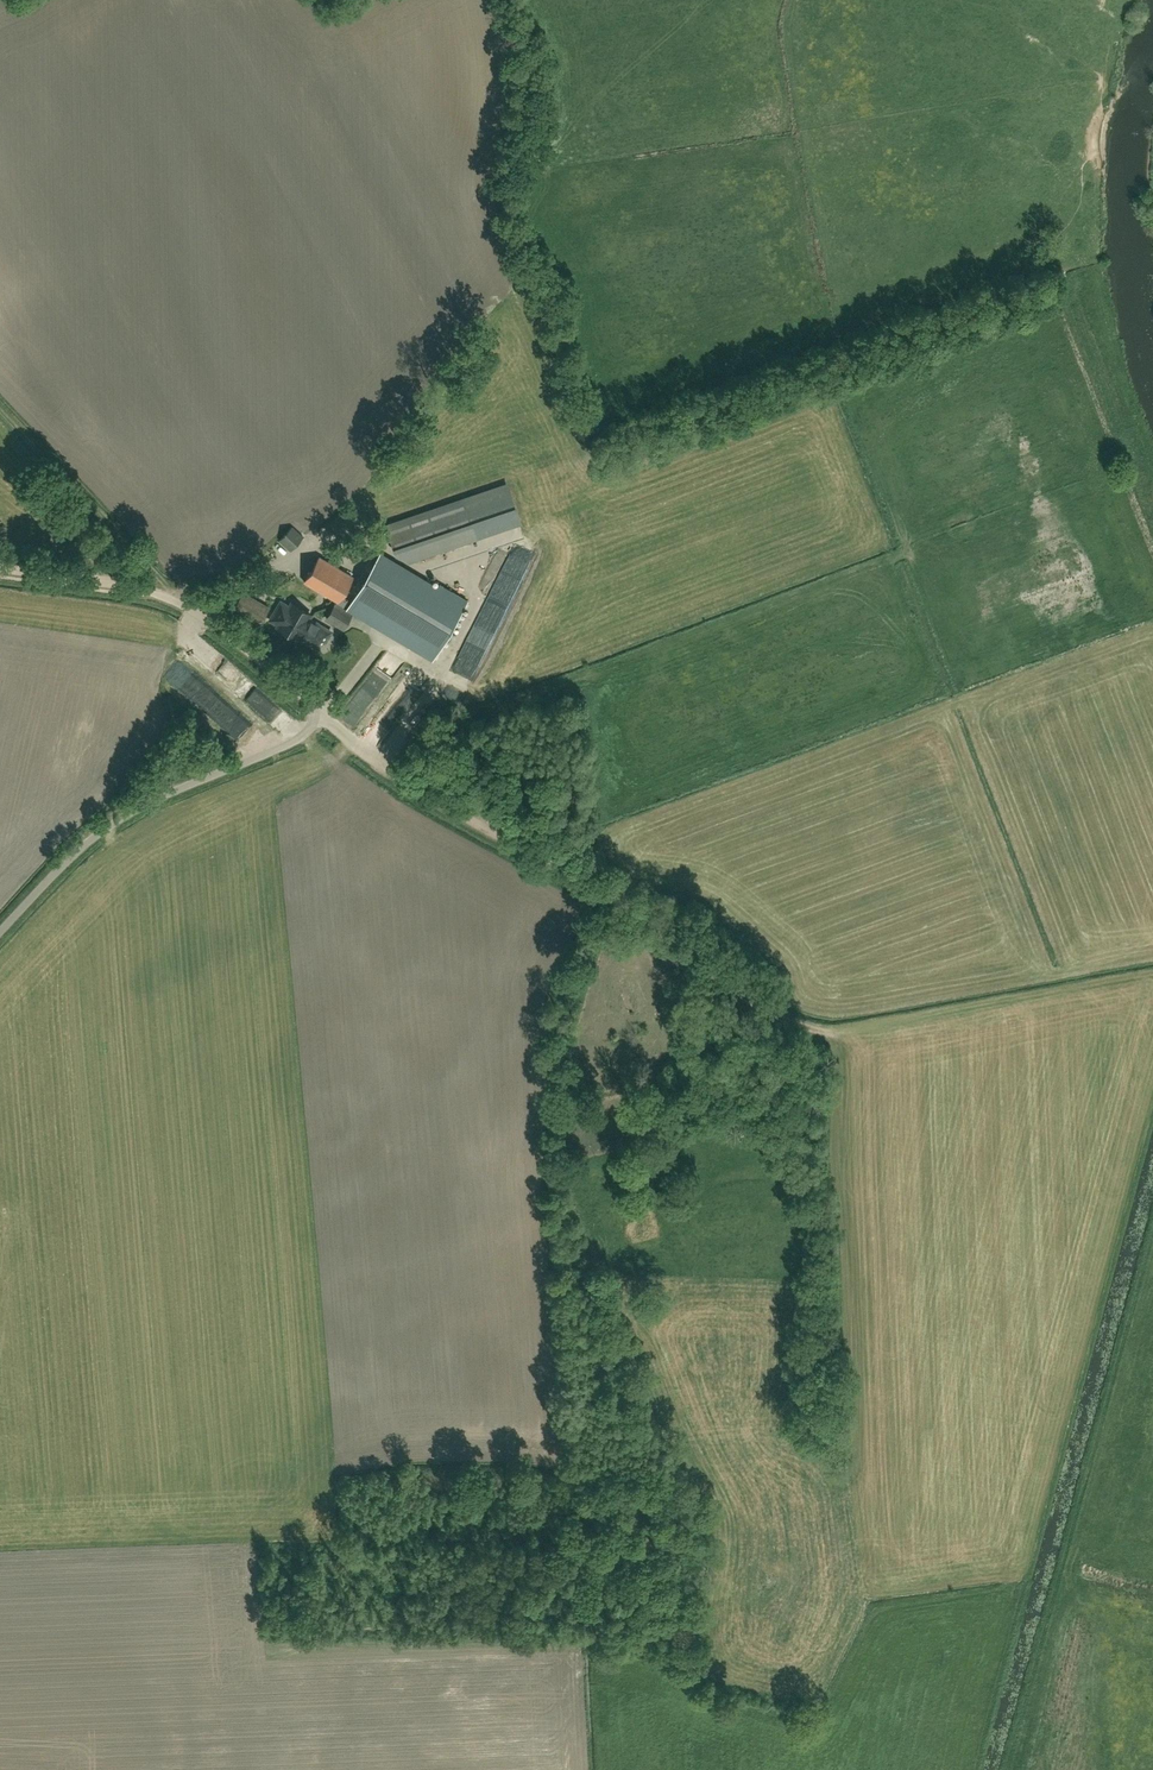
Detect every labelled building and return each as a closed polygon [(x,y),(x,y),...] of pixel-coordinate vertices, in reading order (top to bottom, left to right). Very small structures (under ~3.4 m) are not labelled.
[(409,560),(476,537),(471,524),(514,509),(507,490),(464,505),(462,498),(386,524),(396,552),(409,560)] [(290,551),(303,538),(292,527),(279,541),(290,551)] [(320,554),(304,581),(337,601),(335,604),(326,618),(342,628),(352,612),(343,606),(348,597),(342,593),(353,574),(320,554)] [(465,604),(436,587),(380,554),(348,608),(432,658),(465,604)] [(232,609),(258,625),(268,607),(242,592),(232,609)] [(498,592),(487,608),(497,615),(507,599),(498,592)] [(296,638),(297,636),(300,637),(301,639),(306,642),(308,642),(320,649),(330,631),(308,618),(310,614),(291,602),(289,606),(280,601),(270,619),(278,624),(277,626),(279,627),(279,630),(285,634),(288,632),(296,638)]
